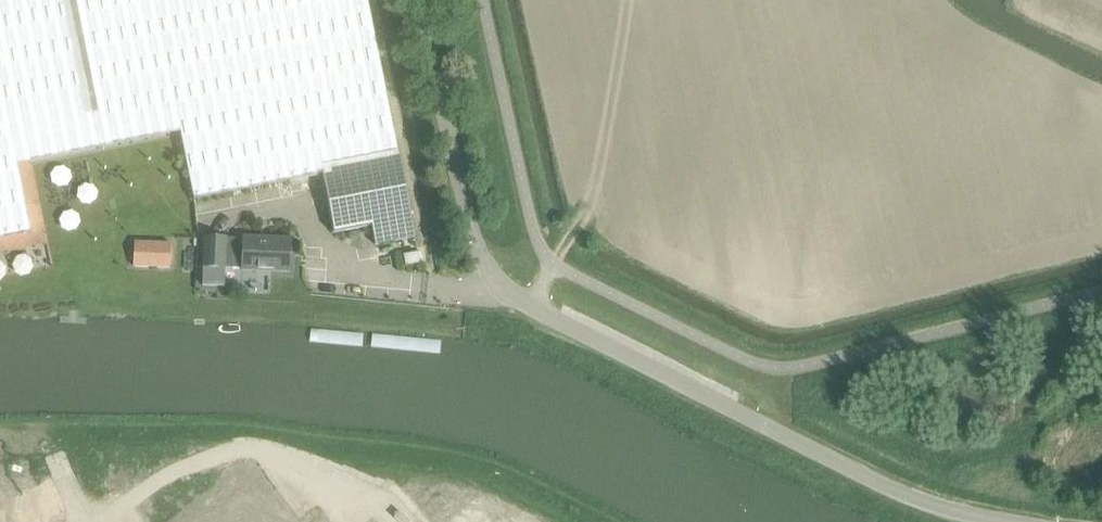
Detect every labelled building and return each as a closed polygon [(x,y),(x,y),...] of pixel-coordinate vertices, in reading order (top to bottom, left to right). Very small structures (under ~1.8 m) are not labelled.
[(30,231),(5,110),(86,94),(93,128),(176,111),(193,198),(321,172),(322,172),(320,164),(396,149),(366,0),(0,0),(0,238),(30,231)] [(396,149),(320,164),(322,172),(321,172),(333,234),(371,227),(375,246),(414,239),(396,149)] [(243,242),(225,241),(226,240),(204,239),(203,269),(224,270),(224,268),(242,269),(242,272),(289,274),(290,241),(243,239),(243,242)] [(170,245),(135,243),(134,266),(169,268),(170,245)] [(405,267),(418,264),(417,254),(403,256),(405,267)]
